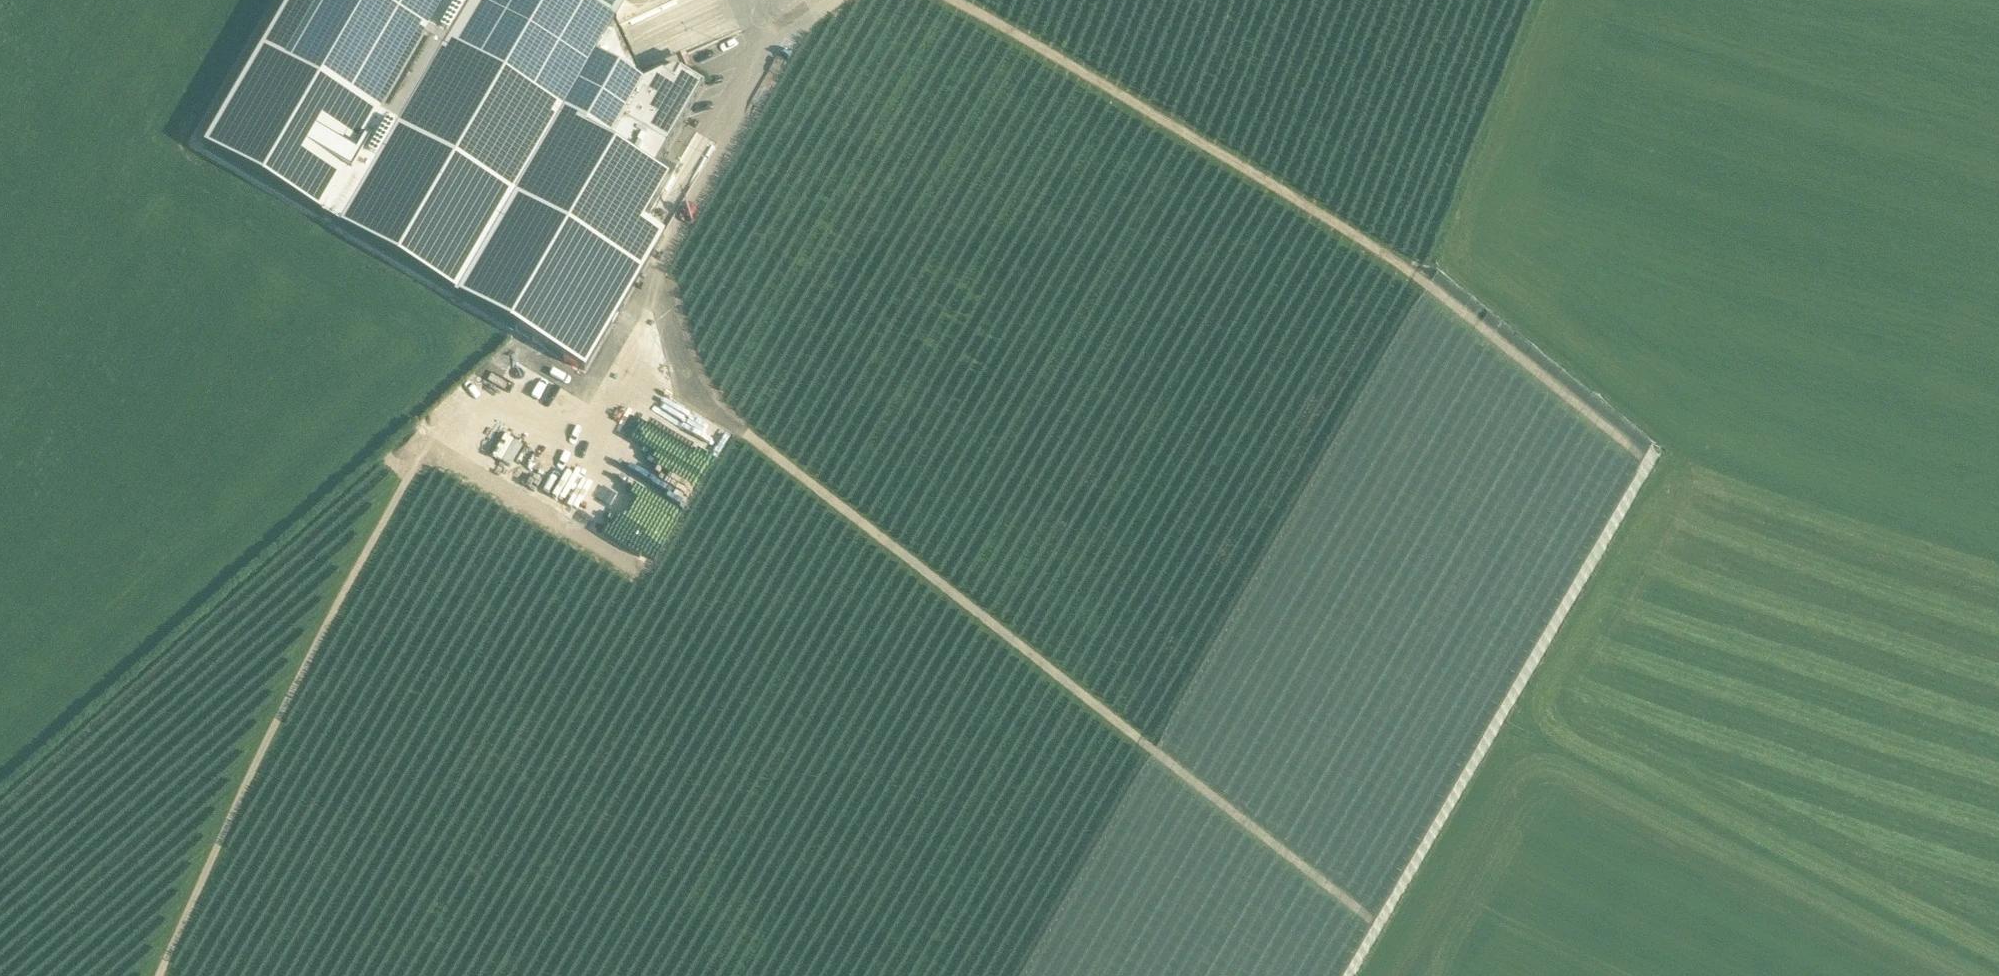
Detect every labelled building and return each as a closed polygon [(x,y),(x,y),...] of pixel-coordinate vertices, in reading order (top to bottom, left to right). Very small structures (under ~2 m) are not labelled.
[(205,154),(545,348),(605,260),(612,264),(643,283),(654,265),(661,254),(665,246),(646,235),(671,191),(654,181),(706,93),(697,88),(682,79),(676,89),(663,82),(645,90),(643,87),(612,24),(627,0),(292,0),(205,154)]
